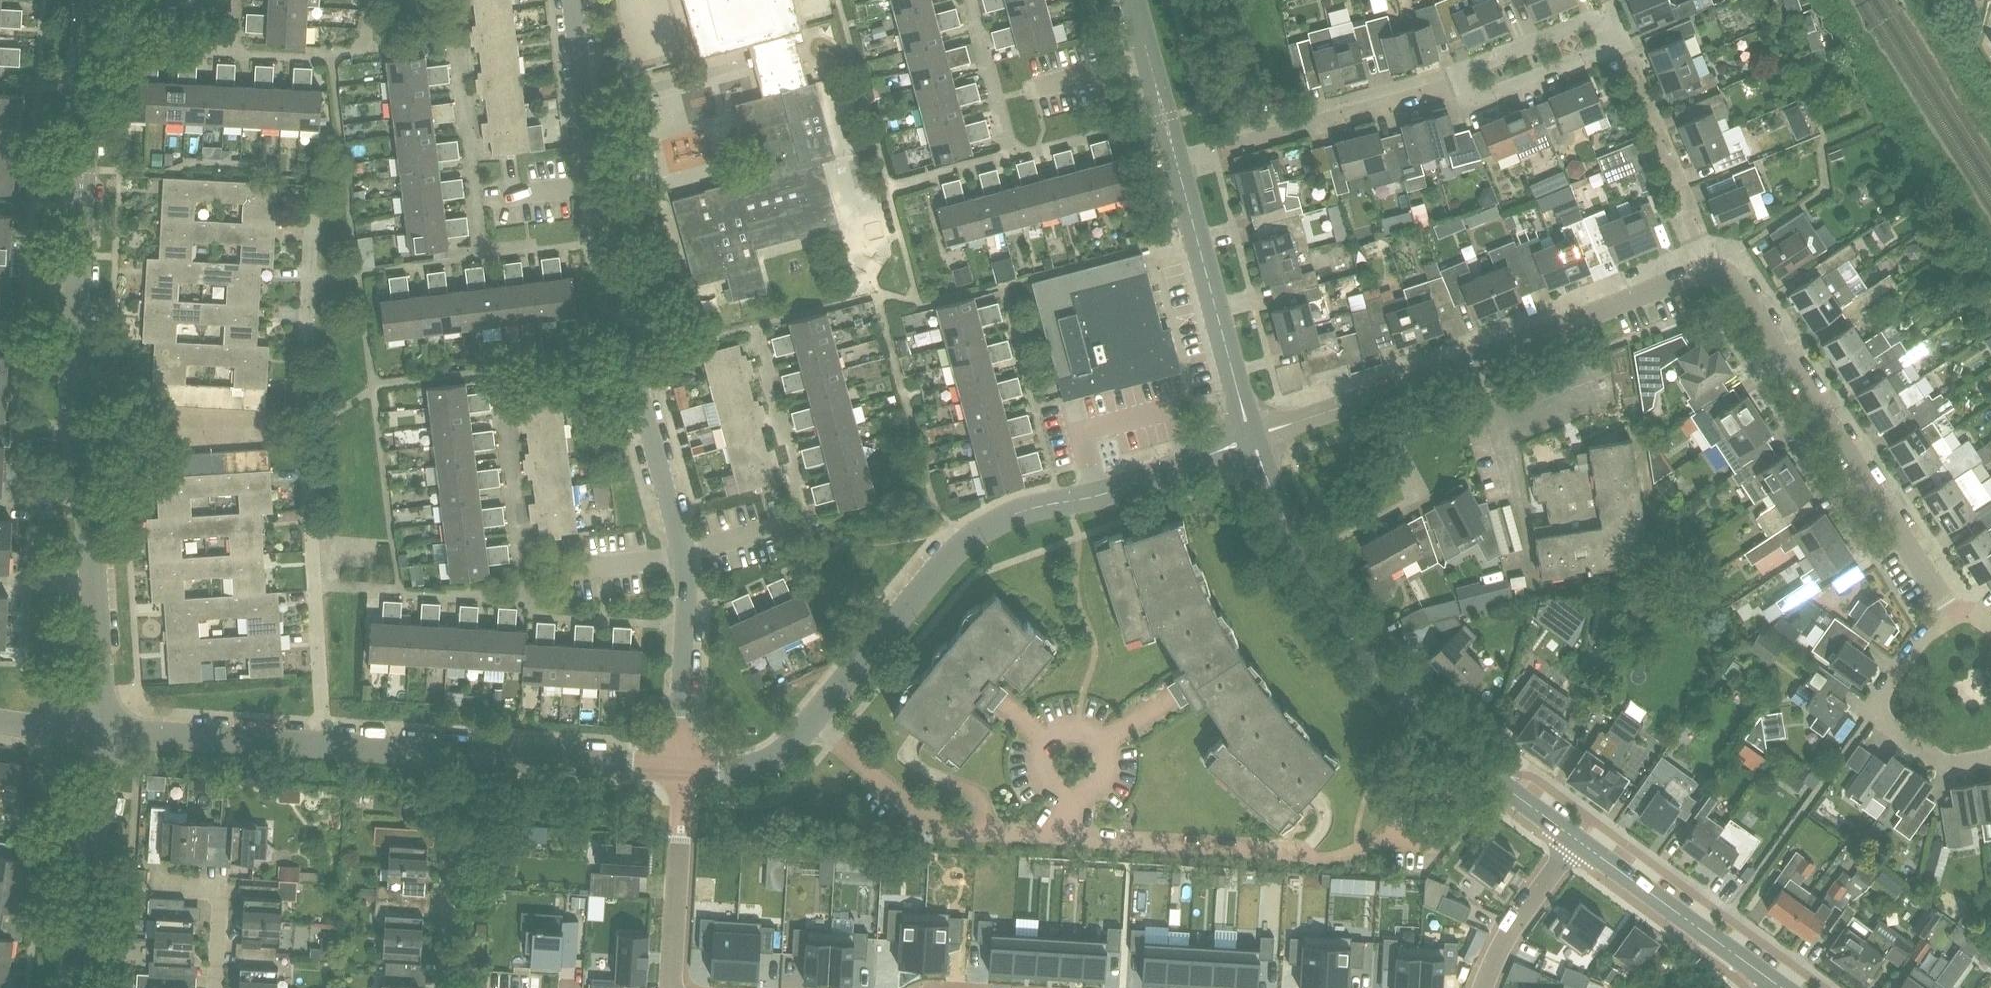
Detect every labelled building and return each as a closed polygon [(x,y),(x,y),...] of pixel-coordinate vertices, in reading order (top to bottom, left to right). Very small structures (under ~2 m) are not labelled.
[(2,0),(0,0),(0,17),(23,18),(23,9),(1,8),(2,0)] [(513,9),(512,0),(474,0),(475,14),(513,9)] [(803,30),(795,0),(684,0),(699,58),(749,44),(803,30)] [(933,3),(932,0),(892,0),(896,13),(933,3)] [(1047,5),(1046,0),(992,0),(984,2),(986,11),(1008,5),(1010,15),(1047,5)] [(1467,45),(1469,48),(1472,50),(1481,46),(1482,43),(1481,40),(1488,37),(1475,3),(1474,0),(1443,0),(1436,3),(1444,27),(1457,22),(1466,46),(1467,45)] [(1475,3),(1488,37),(1509,28),(1499,5),(1511,0),(1483,0),(1475,3)] [(1551,0),(1527,0),(1534,18),(1555,10),(1551,0)] [(1555,10),(1576,1),(1576,0),(1551,0),(1555,10)] [(1642,33),(1698,10),(1694,0),(1687,0),(1676,4),(1669,2),(1669,0),(1629,0),(1642,33)] [(1799,0),(1796,0),(1785,4),(1788,13),(1802,8),(1799,0)] [(307,25),(308,6),(270,3),(269,14),(247,13),(247,21),(307,25)] [(901,31),(959,16),(956,7),(935,13),(933,3),(896,13),(901,31)] [(1445,32),(1444,27),(1436,3),(1415,8),(1420,26),(1406,30),(1415,63),(1438,57),(1432,35),(1445,32)] [(994,39),(1052,24),(1047,5),(1010,15),(1013,25),(992,31),(994,39)] [(471,38),(516,32),(513,9),(475,14),(477,30),(470,31),(471,38)] [(1406,30),(1393,33),(1388,14),(1366,20),(1373,46),(1374,50),(1386,47),(1391,69),(1415,63),(1406,30)] [(1814,29),(1809,14),(1799,17),(1805,32),(1814,29)] [(906,50),(943,40),(940,30),(961,24),(959,16),(901,31),(906,50)] [(23,18),(0,17),(0,32),(0,26),(22,27),(23,18)] [(1373,46),(1366,20),(1365,17),(1342,23),(1347,41),(1335,44),(1345,81),(1351,79),(1352,83),(1367,80),(1366,76),(1367,75),(1360,49),(1373,46)] [(1657,70),(1691,57),(1683,37),(1696,31),(1691,18),(1668,28),(1673,40),(1649,50),(1657,70)] [(306,45),(307,25),(247,21),(246,31),(268,32),(268,43),(306,45)] [(1052,24),(994,39),(996,48),(1018,42),(1020,53),(1057,43),(1052,24)] [(884,25),(872,28),(875,37),(887,33),(884,25)] [(866,28),(859,30),(862,41),(873,38),(871,32),(866,28)] [(806,41),(803,30),(749,44),(753,56),(747,58),(750,67),(755,65),(763,97),(809,85),(809,84),(798,43),(806,41)] [(481,60),(519,56),(516,32),(471,38),(472,45),(479,44),(481,60)] [(1335,44),(1323,47),(1320,35),(1297,41),(1303,64),(1316,60),(1323,87),(1345,81),(1335,44)] [(911,68),(969,53),(966,44),(945,50),(943,40),(906,50),(911,68)] [(21,56),(21,47),(0,46),(0,55),(21,56)] [(916,87),(952,77),(950,67),(971,62),(969,53),(911,68),(916,87)] [(21,56),(0,55),(0,64),(20,65),(21,56)] [(390,80),(449,72),(448,63),(426,66),(425,55),(387,60),(390,80)] [(477,85),(522,79),(519,56),(481,60),(483,77),(476,78),(477,85)] [(1691,57),(1657,70),(1666,90),(1689,81),(1694,93),(1718,84),(1713,71),(1699,77),(1691,57)] [(147,119),(150,59),(141,58),(140,80),(129,80),(127,118),(147,119)] [(166,120),(168,82),(158,81),(159,59),(150,59),(147,119),(166,120)] [(185,121),(189,61),(180,60),(178,82),(168,82),(166,120),(185,121)] [(205,122),(207,84),(197,83),(198,61),(189,61),(185,121),(205,122)] [(224,123),(227,63),(218,62),(217,84),(207,84),(205,122),(224,123)] [(243,124),(245,86),(235,85),(236,63),(227,63),(224,123),(243,124)] [(262,125),(265,65),(256,64),(255,86),(245,86),(243,124),(262,125)] [(281,126),(283,88),(273,87),(274,65),(265,65),(262,125),(281,126)] [(301,127),(304,67),(295,66),(294,88),(283,88),(281,126),(301,127)] [(304,67),(301,127),(321,128),(323,90),(312,89),(313,67),(304,67)] [(392,99),(430,94),(429,84),(450,81),(449,72),(390,80),(392,99)] [(921,105),(979,90),(976,81),(955,87),(952,77),(916,87),(921,105)] [(487,107),(525,103),(522,79),(477,85),(478,92),(485,91),(487,107)] [(1610,124),(1605,113),(1592,79),(1570,88),(1583,122),(1596,116),(1601,128),(1610,124)] [(751,159),(770,155),(774,172),(673,199),(695,284),(727,276),(734,299),(768,290),(756,247),(840,225),(823,161),(836,157),(816,82),(809,84),(809,85),(763,97),(737,104),(737,103),(736,103),(751,159)] [(1574,125),(1583,122),(1570,88),(1549,97),(1559,120),(1546,125),(1546,126),(1553,143),(1555,149),(1576,141),(1578,135),(1574,125)] [(926,124),(962,114),(960,104),(981,99),(979,90),(921,105),(926,124)] [(1730,114),(1726,105),(1721,92),(1697,101),(1703,114),(1679,124),(1687,144),(1721,131),(1717,122),(1728,117),(1730,114)] [(19,96),(19,95),(0,94),(0,119),(18,120),(18,108),(22,109),(24,106),(25,99),(22,96),(19,96)] [(394,118),(454,110),(453,101),(431,104),(430,94),(392,99),(394,118)] [(525,103),(487,107),(489,121),(482,122),(484,141),(491,140),(493,155),(531,150),(525,103)] [(1793,124),(1805,119),(1799,105),(1785,111),(1790,122),(1793,124)] [(1481,158),(1473,138),(1472,134),(1455,138),(1448,112),(1447,106),(1432,110),(1433,116),(1425,118),(1435,155),(1449,151),(1453,166),(1482,158),(1481,158)] [(1553,143),(1546,126),(1534,130),(1525,107),(1503,115),(1517,149),(1527,144),(1531,153),(1553,143)] [(397,137),(435,132),(433,122),(455,119),(454,110),(394,118),(397,137)] [(931,143),(988,127),(986,118),(965,124),(962,114),(926,124),(931,143)] [(1495,157),(1517,149),(1503,115),(1481,124),(1485,133),(1473,138),(1481,158),(1493,153),(1495,157)] [(1421,159),(1435,155),(1425,118),(1402,124),(1409,151),(1397,154),(1404,176),(1404,179),(1425,174),(1421,159)] [(18,120),(0,119),(0,143),(22,144),(23,133),(20,131),(17,130),(18,120)] [(988,127),(931,143),(936,162),(973,152),(970,141),(991,136),(988,127)] [(1404,176),(1397,154),(1397,152),(1385,155),(1379,130),(1357,136),(1367,171),(1380,167),(1384,181),(1404,176)] [(1721,131),(1687,144),(1696,165),(1719,155),(1724,168),(1748,159),(1743,145),(1739,147),(1735,139),(1725,143),(1721,131)] [(399,156),(459,148),(458,139),(436,142),(435,132),(397,137),(399,156)] [(1346,176),(1367,171),(1357,136),(1336,142),(1343,166),(1331,169),(1337,193),(1350,190),(1346,176)] [(1100,141),(1115,199),(1135,193),(1125,157),(1114,159),(1108,138),(1100,141)] [(1096,204),(1115,199),(1100,141),(1091,143),(1097,164),(1087,167),(1096,204)] [(22,144),(0,143),(0,167),(15,168),(16,156),(19,156),(22,153),(22,144)] [(1325,145),(1311,148),(1317,171),(1331,168),(1325,145)] [(1603,170),(1612,166),(1626,160),(1621,147),(1597,157),(1603,170)] [(232,159),(232,152),(229,149),(223,148),(223,158),(232,159)] [(402,175),(439,170),(438,160),(460,157),(459,148),(399,156),(402,175)] [(1096,204),(1087,167),(1077,169),(1071,148),(1063,151),(1078,209),(1096,204)] [(1843,155),(1840,148),(1829,153),(1832,160),(1843,155)] [(1059,213),(1078,209),(1063,151),(1054,153),(1059,174),(1050,177),(1059,213)] [(173,164),(174,156),(174,152),(166,152),(165,156),(165,164),(173,164)] [(163,156),(154,155),(153,165),(163,166),(163,156)] [(1242,191),(1285,180),(1279,157),(1269,159),(1270,161),(1236,170),(1237,172),(1232,173),(1236,187),(1240,185),(1242,191)] [(1059,213),(1050,177),(1040,179),(1034,158),(1025,161),(1041,218),(1059,213)] [(1626,160),(1612,166),(1617,179),(1638,171),(1633,158),(1626,160)] [(1022,223),(1041,218),(1025,161),(1017,163),(1022,184),(1012,187),(1022,223)] [(360,162),(355,163),(350,163),(351,172),(356,172),(361,171),(360,162)] [(1738,187),(1709,198),(1719,222),(1754,208),(1749,196),(1765,190),(1756,165),(1732,174),(1738,187)] [(15,179),(15,168),(0,167),(0,192),(14,192),(14,191),(17,191),(20,189),(20,182),(18,179),(15,179)] [(1022,223),(1012,187),(1003,189),(997,168),(988,170),(1004,228),(1022,223)] [(404,194),(463,186),(462,177),(441,180),(439,170),(402,175),(404,194)] [(985,233),(1004,228),(988,170),(980,173),(985,194),(975,196),(985,233)] [(220,201),(221,180),(164,177),(162,218),(195,220),(195,219),(196,200),(220,201)] [(985,233),(975,196),(966,199),(960,178),(951,180),(967,238),(985,233)] [(1276,220),(1300,213),(1303,212),(1298,194),(1286,193),(1287,179),(1285,180),(1242,191),(1247,213),(1264,208),(1265,214),(1274,214),(1276,220)] [(243,222),(276,224),(278,183),(221,180),(220,201),(244,203),(243,222)] [(947,244),(967,238),(951,180),(943,183),(948,204),(937,207),(947,244)] [(1548,193),(1551,191),(1546,180),(1532,186),(1534,192),(1536,197),(1541,195),(1548,193)] [(406,213),(444,208),(443,198),(465,195),(463,186),(404,194),(406,213)] [(356,199),(364,198),(367,198),(366,190),(363,190),(355,191),(356,199)] [(1621,216),(1636,251),(1657,243),(1646,216),(1655,213),(1650,200),(1631,207),(1633,211),(1621,216)] [(1328,206),(1331,218),(1343,215),(1340,203),(1328,206)] [(1486,209),(1481,211),(1486,221),(1500,215),(1496,206),(1496,205),(1486,209)] [(409,232),(468,225),(467,216),(445,218),(444,208),(406,213),(409,232)] [(1621,216),(1612,219),(1607,208),(1583,217),(1592,240),(1605,235),(1615,260),(1636,251),(1621,216)] [(1395,213),(1399,229),(1413,225),(1409,210),(1395,213)] [(1427,211),(1414,215),(1417,227),(1430,223),(1427,211)] [(1815,229),(1803,211),(1799,214),(1777,228),(1783,237),(1782,242),(1764,254),(1778,275),(1812,253),(1825,244),(1815,229)] [(1309,248),(1306,236),(1300,213),(1276,220),(1279,233),(1255,240),(1260,261),(1309,248)] [(1515,213),(1508,216),(1512,227),(1519,224),(1515,213)] [(11,240),(13,215),(0,214),(0,239),(11,240)] [(1453,217),(1457,229),(1464,226),(1459,214),(1453,217)] [(1580,245),(1592,240),(1583,217),(1562,226),(1567,238),(1555,243),(1569,278),(1590,270),(1580,245)] [(219,221),(195,219),(195,220),(162,218),(160,258),(160,259),(193,261),(193,260),(194,241),(218,242),(219,221)] [(367,228),(366,220),(356,222),(357,229),(367,228)] [(243,222),(219,221),(218,242),(242,243),(241,263),(262,264),(262,265),(274,266),(276,224),(243,222)] [(468,225),(409,232),(411,252),(449,247),(448,236),(469,234),(468,225)] [(1555,243),(1546,246),(1541,234),(1516,244),(1525,267),(1538,262),(1548,287),(1569,278),(1555,243)] [(11,240),(0,239),(0,263),(10,264),(11,240)] [(1526,267),(1525,267),(1516,244),(1514,239),(1488,249),(1496,268),(1485,273),(1499,307),(1522,298),(1512,273),(1526,267)] [(1818,264),(1824,274),(1821,276),(1819,274),(1790,293),(1801,310),(1847,281),(1837,266),(1847,260),(1857,253),(1850,242),(1818,264)] [(1301,273),(1295,252),(1309,248),(1260,261),(1266,282),(1291,276),(1294,289),(1319,283),(1315,269),(1301,273)] [(1064,400),(1175,370),(1165,332),(1148,270),(1147,271),(1143,256),(1142,252),(1032,281),(1062,395),(1064,400)] [(551,257),(558,316),(578,314),(573,276),(562,277),(560,256),(551,257)] [(1017,277),(1014,265),(1011,256),(1003,258),(991,262),(993,271),(997,283),(1008,279),(1017,277)] [(160,259),(160,258),(148,257),(146,299),(179,301),(179,300),(180,281),(204,282),(205,261),(193,260),(193,261),(160,259)] [(539,319),(558,316),(551,257),(542,258),(544,280),(534,281),(539,319)] [(1052,257),(1049,258),(1044,259),(1046,267),(1051,266),(1054,265),(1052,257)] [(1499,307),(1485,273),(1474,277),(1466,259),(1440,269),(1442,275),(1452,297),(1465,292),(1474,317),(1499,307)] [(539,319),(534,281),(524,282),(522,260),(513,262),(520,321),(539,319)] [(241,263),(205,261),(204,282),(228,284),(227,303),(260,305),(262,265),(262,264),(241,263)] [(501,323),(520,321),(513,262),(504,263),(506,284),(496,286),(501,323)] [(10,264),(0,263),(0,287),(9,288),(10,264)] [(501,323),(496,286),(486,287),(483,265),(474,266),(482,326),(501,323)] [(463,328),(482,326),(474,266),(466,267),(468,289),(458,290),(463,328)] [(969,266),(953,270),(957,284),(972,280),(969,266)] [(463,328),(458,290),(448,292),(445,270),(436,271),(444,330),(463,328)] [(425,333),(444,330),(436,271),(428,272),(430,294),(420,295),(425,333)] [(425,333),(420,295),(410,296),(407,275),(398,276),(406,335),(425,333)] [(1452,298),(1452,297),(1442,275),(1404,287),(1406,294),(1410,305),(1420,337),(1443,329),(1435,304),(1452,298)] [(386,338),(406,335),(398,276),(389,277),(392,298),(381,300),(386,338)] [(1847,317),(1860,308),(1866,304),(1887,291),(1880,280),(1866,289),(1857,295),(1847,281),(1801,310),(1813,328),(1842,309),(1847,317)] [(1279,331),(1314,321),(1308,301),(1322,297),(1319,283),(1294,289),(1298,303),(1273,309),(1279,331)] [(9,288),(0,287),(0,312),(8,312),(12,312),(14,310),(15,301),(12,298),(8,298),(9,288)] [(1941,295),(1950,310),(1953,308),(1957,305),(1948,291),(1941,295)] [(1420,337),(1410,305),(1406,294),(1384,302),(1382,295),(1366,300),(1372,324),(1389,319),(1397,344),(1420,337)] [(943,326),(1001,311),(998,302),(977,307),(974,297),(937,307),(943,326)] [(1980,305),(1987,315),(1990,313),(1990,298),(1980,305)] [(203,301),(179,300),(179,301),(146,299),(143,341),(155,342),(155,340),(176,342),(176,341),(177,322),(202,323),(203,301)] [(227,303),(203,301),(202,323),(226,324),(225,343),(225,344),(257,346),(258,345),(260,305),(227,303)] [(1852,324),(1856,322),(1858,325),(1867,319),(1860,308),(1847,317),(1852,324)] [(1351,313),(1363,357),(1366,356),(1378,353),(1379,352),(1368,309),(1351,313)] [(774,346),(832,331),(827,311),(790,321),(793,332),(772,338),(774,346)] [(948,344),(984,335),(982,325),(1003,319),(1001,311),(943,326),(948,344)] [(1310,345),(1313,357),(1302,360),(1305,375),(1348,361),(1345,347),(1340,348),(1335,329),(1317,334),(1314,321),(1279,331),(1284,352),(1310,345)] [(1835,361),(1864,342),(1852,324),(1823,344),(1835,361)] [(1878,368),(1906,350),(1899,339),(1891,344),(1882,330),(1864,342),(1835,361),(1846,379),(1873,361),(1878,368)] [(800,359),(837,349),(832,331),(774,346),(777,355),(798,349),(800,359)] [(1696,412),(1713,400),(1719,396),(1713,388),(1715,381),(1731,371),(1718,351),(1709,356),(1700,343),(1691,349),(1682,334),(1635,353),(1644,411),(1653,405),(1656,391),(1664,386),(1661,367),(1679,355),(1688,370),(1681,375),(1680,380),(1691,396),(1687,399),(1696,412)] [(953,363),(1010,347),(1008,339),(987,345),(984,335),(948,344),(953,363)] [(912,353),(907,337),(901,339),(897,340),(902,356),(905,355),(912,353)] [(212,343),(176,341),(176,342),(155,340),(155,342),(153,382),(165,382),(176,383),(186,384),(187,363),(211,365),(212,343)] [(225,344),(225,343),(212,343),(211,365),(235,366),(234,386),(244,386),(255,387),(267,388),(270,345),(258,345),(257,346),(225,344)] [(709,377),(753,365),(751,358),(744,360),(739,343),(705,352),(705,353),(702,354),(709,377)] [(1912,382),(1903,368),(1920,356),(1913,346),(1906,350),(1878,368),(1883,376),(1856,394),(1868,412),(1897,392),(1912,382)] [(958,382),(994,372),(992,362),(1013,356),(1010,347),(953,363),(958,382)] [(784,383),(842,368),(837,349),(800,359),(803,369),(782,375),(784,383)] [(7,394),(9,354),(0,354),(0,393),(7,394)] [(715,400),(752,390),(747,374),(754,372),(753,365),(709,377),(715,400)] [(810,396),(847,386),(842,368),(784,383),(787,392),(808,386),(810,396)] [(962,400),(1020,385),(1018,376),(997,382),(994,372),(958,382),(962,400)] [(1929,393),(1925,395),(1915,381),(1912,382),(1897,392),(1868,412),(1879,429),(1905,412),(1910,420),(1942,399),(1939,393),(1932,398),(1929,393)] [(164,404),(165,382),(153,382),(152,404),(164,404)] [(175,405),(176,383),(165,382),(164,404),(175,405)] [(431,407),(490,400),(489,391),(467,393),(466,382),(428,387),(431,407)] [(187,384),(186,384),(176,383),(175,405),(186,405),(187,384)] [(682,383),(673,386),(679,409),(689,407),(682,383)] [(198,406),(199,384),(187,384),(186,405),(198,406)] [(209,407),(210,385),(199,384),(198,406),(209,407)] [(220,407),(221,385),(210,385),(209,407),(220,407)] [(232,408),(233,386),(221,385),(220,407),(232,408)] [(967,419),(1004,409),(1002,399),(1023,393),(1020,385),(962,400),(967,419)] [(244,386),(234,386),(233,386),(232,408),(243,408),(244,386)] [(254,409),(255,387),(244,386),(243,408),(254,409)] [(794,420),(852,405),(847,386),(810,396),(813,406),(792,412),(794,420)] [(266,409),(267,388),(255,387),(254,409),(266,409)] [(519,419),(564,413),(561,389),(558,390),(558,389),(523,393),(525,411),(518,412),(519,419)] [(721,422),(765,411),(763,404),(756,406),(752,390),(715,400),(721,422)] [(1713,444),(1717,441),(1759,413),(1746,394),(1720,412),(1713,400),(1696,412),(1693,414),(1713,444)] [(1942,436),(1932,420),(1953,407),(1946,397),(1942,399),(1910,420),(1915,428),(1889,445),(1901,462),(1930,443),(1931,443),(1942,436)] [(433,426),(471,421),(469,411),(491,409),(490,400),(431,407),(433,426)] [(820,433),(857,423),(852,405),(794,420),(796,429),(818,424),(820,433)] [(972,437),(1030,422),(1028,413),(1007,419),(1004,409),(967,419),(972,437)] [(727,445),(764,435),(760,419),(767,417),(765,411),(721,422),(727,445)] [(529,441),(567,437),(564,413),(519,419),(519,426),(527,425),(529,441)] [(585,413),(574,414),(575,423),(586,422),(585,413)] [(1736,471),(1756,458),(1763,454),(1756,442),(1771,432),(1759,413),(1717,441),(1736,471)] [(435,445),(495,438),(494,429),(472,431),(471,421),(433,426),(435,445)] [(977,456),(1014,446),(1012,436),(1033,430),(1030,422),(972,437),(977,456)] [(804,458),(862,442),(857,423),(820,433),(823,443),(802,449),(804,458)] [(733,468),(777,456),(774,447),(768,449),(764,435),(727,445),(733,468)] [(1970,438),(1952,450),(1942,436),(1931,443),(1930,443),(1901,462),(1912,480),(1941,461),(1946,469),(1976,449),(1970,438)] [(524,466),(569,460),(567,437),(529,441),(531,458),(523,459),(524,466)] [(438,464),(475,459),(474,449),(496,447),(495,438),(435,445),(438,464)] [(1592,465),(1532,475),(1537,502),(1546,500),(1550,522),(1533,525),(1542,578),(1576,572),(1576,568),(1587,566),(1587,571),(1651,560),(1631,438),(1588,445),(1592,465)] [(830,470),(867,460),(862,442),(804,458),(806,466),(827,461),(830,470)] [(982,474),(1040,459),(1038,450),(1017,456),(1014,446),(977,456),(982,474)] [(259,470),(271,469),(269,447),(257,448),(259,470)] [(607,447),(595,448),(596,456),(607,454),(607,447)] [(248,471),(259,470),(257,448),(246,449),(248,471)] [(935,448),(926,451),(928,460),(937,457),(935,448)] [(236,472),(248,471),(246,449),(235,450),(236,472)] [(1934,513),(1979,483),(1970,468),(1983,459),(1976,449),(1946,469),(1952,476),(1923,495),(1934,513)] [(214,473),(225,472),(224,450),(212,451),(214,473)] [(225,472),(236,472),(235,450),(224,450),(225,472)] [(202,474),(214,473),(212,451),(201,452),(202,474)] [(191,474),(202,474),(201,452),(190,453),(191,474)] [(169,476),(180,475),(178,453),(167,454),(169,476)] [(180,475),(191,474),(190,453),(178,453),(180,475)] [(157,477),(169,476),(167,454),(156,455),(157,477)] [(1770,492),(1798,474),(1785,454),(1763,468),(1756,458),(1736,471),(1732,474),(1739,484),(1742,482),(1755,502),(1770,492)] [(777,456),(733,468),(739,492),(776,482),(772,467),(779,465),(777,456)] [(440,483),(499,476),(498,467),(477,470),(475,459),(438,464),(440,483)] [(1040,459),(982,474),(987,494),(1024,484),(1021,473),(1043,467),(1040,459)] [(534,488),(572,484),(569,460),(524,466),(525,473),(532,472),(534,488)] [(814,495),(872,479),(867,460),(830,470),(833,480),(812,486),(814,495)] [(261,512),(262,513),(273,512),(271,469),(259,470),(248,471),(236,472),(225,472),(214,473),(215,495),(239,493),(241,512),(241,513),(261,512)] [(191,496),(215,495),(214,473),(202,474),(191,474),(180,475),(169,476),(157,477),(159,517),(159,518),(193,516),(191,496)] [(1773,533),(1786,524),(1796,518),(1789,508),(1811,494),(1798,474),(1770,492),(1777,502),(1762,512),(1768,522),(1762,526),(1769,536),(1773,533)] [(442,502),(480,498),(479,488),(501,485),(499,476),(440,483),(442,502)] [(872,479),(814,495),(816,503),(837,498),(840,508),(877,499),(872,479)] [(609,506),(606,481),(593,483),(596,507),(609,506)] [(1990,512),(1990,497),(1989,498),(1979,483),(1934,513),(1946,530),(1978,509),(1983,517),(1990,512)] [(572,484),(534,488),(536,502),(529,503),(531,522),(539,521),(540,536),(578,531),(572,484)] [(1478,531),(1481,535),(1477,539),(1488,558),(1500,552),(1487,509),(1479,513),(1467,488),(1464,489),(1461,484),(1446,492),(1448,497),(1437,504),(1446,520),(1435,527),(1446,558),(1460,551),(1456,544),(1478,531)] [(445,521),(504,514),(503,505),(481,508),(480,498),(442,502),(445,521)] [(264,552),(262,513),(261,512),(241,513),(241,512),(205,515),(206,536),(230,535),(231,554),(264,552)] [(1808,553),(1838,534),(1824,512),(1792,533),(1786,524),(1773,533),(1780,545),(1785,552),(1800,542),(1808,553)] [(1990,548),(1990,512),(1983,517),(1988,524),(1956,546),(1967,563),(1990,548)] [(447,540),(485,536),(484,526),(505,523),(504,514),(445,521),(447,540)] [(182,538),(206,536),(205,515),(193,516),(159,518),(159,517),(147,518),(150,559),(183,557),(182,538)] [(11,546),(13,520),(0,519),(0,546),(11,546)] [(1179,681),(1172,686),(1175,689),(1176,690),(1178,692),(1179,694),(1180,697),(1182,700),(1182,701),(1189,696),(1195,706),(1205,699),(1230,737),(1222,736),(1212,747),(1217,751),(1207,763),(1278,827),(1288,816),(1293,820),(1303,808),(1298,804),(1313,788),(1335,764),(1294,722),(1283,709),(1256,676),(1224,626),(1206,590),(1198,574),(1177,520),(1125,537),(1123,531),(1109,536),(1110,542),(1096,546),(1125,638),(1140,633),(1141,639),(1156,634),(1154,629),(1158,628),(1183,665),(1173,671),(1179,681)] [(1383,533),(1401,565),(1415,558),(1422,570),(1438,561),(1430,536),(1418,543),(1406,521),(1383,533)] [(1390,571),(1401,565),(1383,533),(1361,545),(1373,567),(1363,572),(1379,602),(1393,595),(1389,588),(1397,584),(1390,571)] [(1852,556),(1838,534),(1808,553),(1815,565),(1800,575),(1805,582),(1807,585),(1816,579),(1852,556)] [(449,559),(509,552),(508,543),(486,546),(485,536),(447,540),(449,559)] [(1772,551),(1764,539),(1744,552),(1752,564),(1772,551)] [(11,546),(0,546),(0,572),(10,572),(11,546)] [(1990,573),(1990,548),(1967,563),(1979,581),(1990,573)] [(267,593),(267,592),(264,552),(231,554),(207,555),(209,577),(233,575),(234,594),(234,595),(267,593)] [(509,552),(449,559),(452,579),(490,575),(488,564),(510,561),(509,552)] [(185,578),(209,577),(207,555),(183,557),(150,559),(153,601),(165,601),(165,599),(186,598),(185,578)] [(1857,564),(1832,580),(1840,591),(1865,575),(1857,564)] [(422,566),(410,568),(412,581),(424,580),(422,566)] [(1524,575),(1510,577),(1512,587),(1526,585),(1524,575)] [(776,580),(800,635),(819,627),(803,592),(793,596),(784,576),(776,580)] [(783,642),(800,635),(776,580),(767,584),(776,604),(767,608),(783,642)] [(1455,592),(1461,613),(1484,607),(1478,586),(1455,592)] [(1525,595),(1523,586),(1515,587),(1517,597),(1525,595)] [(1776,601),(1784,612),(1805,598),(1797,587),(1776,601)] [(1590,637),(1617,642),(1626,595),(1598,590),(1590,637)] [(248,635),(281,633),(279,591),(267,592),(267,593),(234,595),(234,594),(222,595),(223,617),(247,616),(248,635)] [(783,642),(767,608),(758,612),(749,592),(741,596),(765,650),(783,642)] [(894,713),(913,727),(919,731),(928,737),(926,741),(945,757),(948,752),(960,762),(991,725),(970,706),(977,698),(983,703),(986,700),(992,705),(994,703),(995,701),(996,699),(997,697),(1000,694),(1004,692),(997,686),(1000,683),(994,677),(1001,669),(1022,687),(1054,650),(1042,640),(1046,636),(1027,620),(1024,623),(994,593),(972,615),(934,660),(911,687),(894,713)] [(8,621),(9,595),(0,595),(0,621),(8,621)] [(199,619),(223,617),(222,595),(186,598),(165,599),(165,601),(167,640),(200,638),(199,619)] [(1559,595),(1540,598),(1536,616),(1547,625),(1553,617),(1565,599),(1559,595)] [(747,659),(765,650),(741,596),(732,599),(741,619),(731,624),(747,659)] [(1850,627),(1853,629),(1869,640),(1874,634),(1888,644),(1899,628),(1879,596),(1867,604),(1850,627)] [(1457,598),(1444,601),(1448,616),(1460,613),(1457,598)] [(1565,599),(1553,617),(1579,635),(1586,613),(1565,599)] [(390,660),(393,600),(384,600),(383,622),(372,621),(370,659),(390,660)] [(409,661),(411,623),(401,623),(402,601),(393,600),(390,660),(409,661)] [(428,662),(432,603),(423,602),(421,624),(411,623),(409,661),(428,662)] [(447,664),(450,625),(439,625),(441,603),(432,603),(428,662),(447,664)] [(466,665),(470,605),(461,604),(460,626),(450,625),(447,664),(466,665)] [(486,666),(488,628),(478,627),(479,605),(470,605),(466,665),(486,666)] [(1423,606),(1401,617),(1404,628),(1431,621),(1423,606)] [(505,667),(508,607),(499,607),(498,628),(488,628),(486,666),(505,667)] [(526,642),(527,630),(516,629),(517,608),(508,607),(505,667),(524,668),(526,642)] [(1853,629),(1850,627),(1835,616),(1812,649),(1860,683),(1862,681),(1867,681),(1870,676),(1869,672),(1876,661),(1845,639),(1853,629)] [(1788,626),(1780,620),(1772,630),(1780,636),(1788,626)] [(543,681),(547,621),(538,621),(536,643),(526,642),(524,668),(523,680),(543,681)] [(562,683),(565,644),(554,644),(556,622),(547,621),(543,681),(562,683)] [(582,684),(585,624),(576,623),(575,645),(565,644),(562,683),(582,684)] [(601,685),(603,647),(593,646),(594,624),(585,624),(582,684),(601,685)] [(1437,668),(1439,665),(1464,691),(1486,671),(1463,647),(1475,635),(1464,624),(1428,659),(1437,668)] [(620,686),(623,626),(614,626),(613,647),(603,647),(601,685),(620,686)] [(623,626),(620,686),(640,687),(642,649),(631,648),(632,627),(623,626)] [(1783,648),(1762,632),(1753,644),(1775,660),(1783,648)] [(224,636),(226,657),(250,656),(251,676),(284,674),(281,633),(248,635),(224,636)] [(202,659),(226,657),(224,636),(200,638),(167,640),(170,681),(203,679),(202,659)] [(1732,660),(1734,661),(1723,676),(1731,682),(1741,666),(1740,665),(1743,661),(1735,656),(1732,660)] [(1819,664),(1803,685),(1814,692),(1805,704),(1819,714),(1810,726),(1823,735),(1847,702),(1842,698),(1850,686),(1819,664)] [(759,668),(753,671),(760,685),(766,682),(759,668)] [(1533,716),(1520,734),(1516,739),(1552,764),(1569,741),(1559,734),(1567,722),(1559,715),(1570,700),(1534,673),(1513,702),(1533,716)] [(373,698),(374,684),(372,684),(365,684),(364,698),(373,698)] [(492,706),(500,706),(501,688),(496,688),(496,692),(493,692),(492,706)] [(1587,790),(1587,792),(1607,805),(1626,778),(1617,771),(1630,751),(1627,748),(1643,725),(1622,710),(1606,734),(1610,737),(1602,749),(1611,755),(1587,790)] [(1782,711),(1762,714),(1762,713),(1744,737),(1768,754),(1765,737),(1785,735),(1783,721),(1782,711)] [(1578,714),(1569,713),(1567,722),(1567,725),(1576,727),(1578,714)] [(1764,757),(1742,741),(1733,752),(1756,769),(1764,757)] [(1567,778),(1587,792),(1587,790),(1611,755),(1602,749),(1596,757),(1586,750),(1567,778)] [(1912,769),(1907,765),(1907,760),(1905,757),(1902,754),(1898,754),(1894,755),(1893,755),(1876,778),(1873,779),(1863,772),(1847,793),(1864,805),(1871,794),(1885,805),(1891,797),(1891,798),(1912,769)] [(1691,790),(1671,776),(1678,767),(1662,756),(1634,795),(1645,803),(1641,809),(1642,810),(1639,815),(1662,831),(1664,828),(1668,831),(1674,821),(1670,819),(1675,812),(1686,820),(1692,811),(1699,802),(1688,794),(1691,790)] [(4,794),(3,799),(5,801),(15,803),(15,800),(23,802),(22,812),(34,814),(38,784),(18,781),(21,763),(0,760),(0,794),(4,794)] [(1787,782),(1795,771),(1784,763),(1776,773),(1787,782)] [(1813,767),(1805,778),(1815,786),(1823,775),(1813,767)] [(1912,769),(1891,798),(1901,805),(1896,812),(1901,816),(1894,826),(1910,838),(1925,817),(1915,809),(1915,806),(1932,782),(1912,769)] [(1981,819),(1985,839),(1990,838),(1990,781),(1975,783),(1981,819)] [(1969,821),(1981,819),(1975,783),(1951,787),(1954,805),(1942,807),(1949,845),(1972,841),(1969,821)] [(1701,858),(1725,824),(1709,812),(1717,800),(1706,792),(1699,802),(1692,811),(1700,817),(1681,845),(1682,845),(1691,851),(1689,853),(1698,860),(1700,857),(1701,858)] [(152,806),(150,842),(159,842),(162,845),(161,856),(185,857),(187,820),(187,812),(173,811),(170,808),(168,808),(168,807),(152,806)] [(255,862),(256,838),(268,839),(269,825),(268,821),(265,818),(262,816),(251,815),(250,823),(234,822),(234,825),(222,825),(220,845),(232,845),(231,860),(255,862)] [(187,820),(185,857),(207,859),(208,844),(220,845),(222,825),(210,824),(210,821),(187,820)] [(1721,873),(1732,858),(1741,864),(1757,840),(1729,820),(1726,825),(1725,824),(1701,858),(1720,872),(1720,873),(1721,873)] [(413,844),(414,828),(376,825),(375,842),(385,846),(390,846),(389,865),(427,868),(428,845),(413,844)] [(1516,854),(1491,836),(1479,852),(1475,849),(1465,863),(1469,865),(1467,868),(1501,893),(1516,872),(1507,866),(1516,854)] [(590,892),(590,894),(619,896),(619,892),(620,878),(629,878),(630,873),(648,874),(649,845),(632,844),(632,841),(617,840),(617,844),(602,843),(601,871),(591,871),(590,892)] [(23,885),(27,859),(13,857),(15,844),(0,841),(0,882),(23,885)] [(1811,890),(1800,883),(1814,862),(1804,856),(1796,850),(1781,871),(1789,877),(1768,908),(1778,915),(1777,917),(1786,923),(1787,921),(1788,922),(1811,890)] [(881,874),(882,856),(850,854),(849,872),(881,874)] [(1822,899),(1811,890),(1788,922),(1790,923),(1789,925),(1798,931),(1799,930),(1810,938),(1835,902),(1843,908),(1847,901),(1866,888),(1881,868),(1866,857),(1853,876),(1846,887),(1836,880),(1822,899)] [(1034,862),(1033,874),(1042,875),(1042,863),(1034,862)] [(1042,863),(1042,875),(1050,875),(1051,863),(1042,863)] [(1937,889),(1943,867),(1927,863),(1922,884),(1937,889)] [(279,879),(297,880),(300,880),(300,866),(280,865),(279,879)] [(427,868),(389,865),(388,884),(377,884),(377,887),(361,886),(360,898),(376,899),(410,902),(411,890),(425,891),(427,868)] [(1079,865),(1079,877),(1087,878),(1088,865),(1079,865)] [(833,868),(820,867),(819,881),(832,882),(833,868)] [(1899,892),(1905,883),(1882,867),(1881,868),(1876,875),(1885,881),(1887,877),(1893,882),(1891,885),(1899,892)] [(138,869),(137,878),(146,878),(146,869),(138,869)] [(1173,870),(1172,883),(1180,883),(1181,871),(1173,870)] [(1210,872),(1209,885),(1217,885),(1218,873),(1210,872)] [(1218,873),(1217,885),(1226,886),(1226,874),(1218,873)] [(1331,874),(1323,874),(1322,886),(1330,886),(1331,874)] [(282,921),(283,902),(296,903),(297,880),(279,879),(279,885),(261,884),(260,897),(245,896),(244,919),(282,921)] [(122,890),(141,891),(141,880),(123,880),(122,890)] [(23,885),(0,882),(0,922),(3,922),(5,909),(19,911),(23,885)] [(1443,895),(1437,908),(1466,921),(1472,907),(1443,895)] [(576,896),(575,906),(585,907),(586,897),(576,896)] [(150,897),(149,912),(160,913),(160,916),(157,916),(156,938),(193,941),(195,918),(184,917),(185,905),(185,898),(159,897),(150,897)] [(410,902),(376,899),(375,915),(386,916),(385,935),(422,937),(424,915),(409,914),(410,902)] [(1594,936),(1606,919),(1581,901),(1572,913),(1563,906),(1548,928),(1582,952),(1584,949),(1588,952),(1598,939),(1594,936)] [(889,907),(887,938),(900,939),(899,965),(923,967),(926,911),(902,909),(903,908),(889,907)] [(926,911),(923,967),(947,968),(948,942),(961,943),(963,916),(950,915),(950,912),(926,911)] [(1872,928),(1852,914),(1842,928),(1844,929),(1832,944),(1834,945),(1829,952),(1834,956),(1833,957),(1845,966),(1872,928)] [(1974,920),(1965,914),(1958,923),(1966,929),(1974,920)] [(701,916),(699,947),(712,948),(711,975),(735,976),(738,920),(714,918),(714,917),(701,916)] [(1923,937),(1931,926),(1920,917),(1912,928),(1923,937)] [(527,928),(526,949),(531,950),(530,966),(561,968),(562,958),(577,959),(579,920),(563,919),(544,918),(543,927),(537,927),(537,928),(527,927),(527,928)] [(979,918),(977,941),(991,942),(989,971),(1012,972),(1015,933),(992,932),(992,919),(979,918)] [(257,955),(277,956),(277,944),(280,944),(282,921),(244,919),(243,942),(257,943),(257,955)] [(738,920),(735,976),(758,977),(760,951),(773,952),(775,926),(762,925),(762,921),(738,920)] [(1899,935),(1897,936),(1877,921),(1872,928),(1845,966),(1858,976),(1859,974),(1864,978),(1869,972),(1870,972),(1881,957),(1882,957),(1885,954),(1898,963),(1912,945),(1899,935)] [(0,922),(0,963),(10,964),(14,938),(1,936),(3,922),(0,922)] [(478,924),(477,940),(487,941),(488,925),(478,924)] [(1634,924),(1615,952),(1638,968),(1657,941),(1654,938),(1656,936),(1646,929),(1644,932),(1634,924)] [(1084,937),(1082,976),(1105,978),(1107,949),(1120,950),(1121,927),(1108,926),(1107,938),(1084,937)] [(794,927),(792,953),(806,954),(804,980),(828,982),(831,930),(807,929),(808,927),(794,927)] [(1132,927),(1130,950),(1144,951),(1142,980),(1165,981),(1168,941),(1145,940),(1145,928),(1132,927)] [(831,930),(828,982),(852,983),(853,957),(867,957),(868,931),(855,930),(855,932),(831,930)] [(592,987),(624,987),(625,980),(646,982),(647,963),(648,963),(649,962),(647,962),(648,954),(649,954),(649,952),(648,952),(649,934),(619,932),(616,978),(593,977),(592,987)] [(1015,933),(1012,972),(1035,973),(1038,934),(1015,933)] [(1289,962),(1302,963),(1301,987),(1325,987),(1328,935),(1304,933),(1304,937),(1290,936),(1289,962)] [(1038,934),(1035,973),(1059,975),(1061,936),(1038,934)] [(422,937),(385,935),(384,958),(386,959),(386,970),(406,971),(406,960),(421,961),(421,960),(422,937)] [(1237,946),(1235,985),(1258,987),(1260,958),(1273,959),(1274,936),(1261,935),(1260,947),(1237,946)] [(1325,987),(1349,987),(1350,966),(1363,966),(1365,940),(1352,939),(1352,936),(1328,935),(1325,987)] [(1061,936),(1059,975),(1082,976),(1084,937),(1061,936)] [(1382,968),(1396,968),(1394,987),(1418,987),(1421,945),(1397,944),(1398,937),(1384,937),(1382,968)] [(150,960),(149,973),(177,975),(177,963),(192,964),(193,941),(156,938),(155,960),(150,960)] [(1931,944),(1923,938),(1911,954),(1920,960),(1931,944)] [(338,940),(321,939),(320,958),(336,959),(338,940)] [(1418,987),(1442,987),(1443,971),(1457,972),(1459,941),(1445,940),(1444,946),(1421,945),(1418,987)] [(1168,941),(1165,981),(1188,983),(1191,943),(1168,941)] [(1191,943),(1188,983),(1212,984),(1214,944),(1191,943)] [(1214,944),(1212,984),(1235,985),(1237,946),(1214,944)] [(1970,959),(1959,950),(1952,960),(1951,960),(1930,987),(1949,987),(1970,959)] [(1951,960),(1941,952),(1927,971),(1916,963),(1897,987),(1930,987),(1951,960)] [(279,968),(276,968),(277,956),(257,955),(256,967),(241,966),(240,987),(278,987),(279,968)] [(1608,980),(1617,968),(1608,962),(1600,973),(1608,980)] [(10,964),(0,963),(0,987),(7,987),(10,964)] [(1560,979),(1581,987),(1585,987),(1589,978),(1590,975),(1566,965),(1560,979)] [(386,970),(385,982),(382,982),(382,987),(419,987),(419,985),(420,984),(405,984),(406,971),(386,970)] [(149,973),(138,972),(137,986),(139,987),(191,987),(176,987),(177,975),(149,973)] [(1585,987),(1602,987),(1604,985),(1589,978),(1585,987)]
